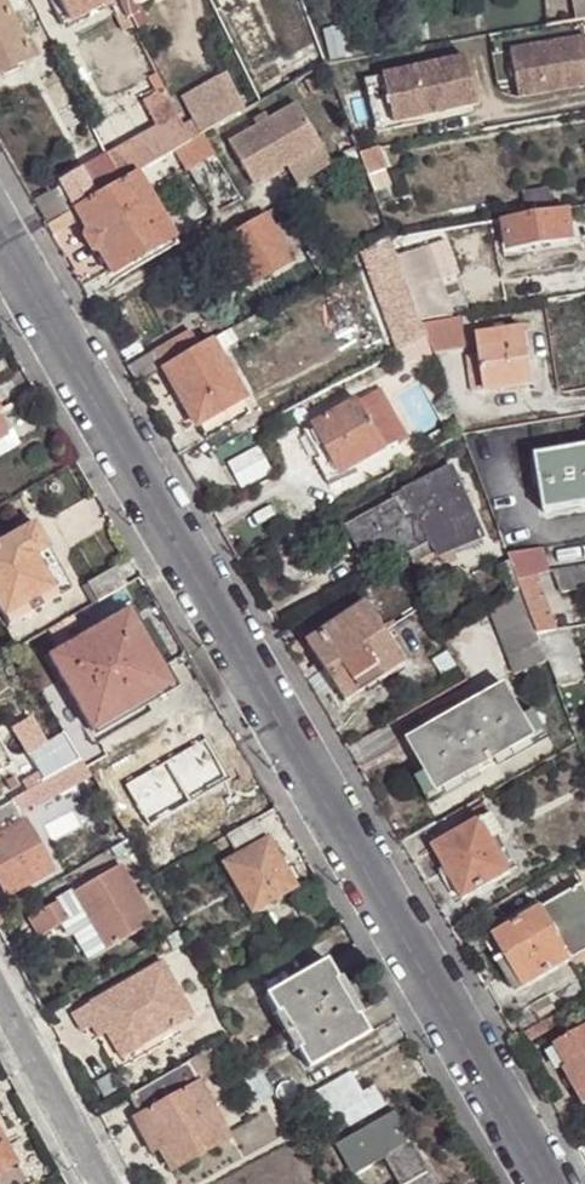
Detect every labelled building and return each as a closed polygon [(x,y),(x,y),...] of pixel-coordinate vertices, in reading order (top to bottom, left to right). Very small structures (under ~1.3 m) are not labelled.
[(58,0),(50,0),(62,24),(68,21),(58,0)] [(109,1),(110,0),(58,0),(68,21),(109,1)] [(131,26),(127,18),(122,10),(117,0),(110,0),(109,1),(124,30),(131,26)] [(122,10),(139,3),(145,0),(117,0),(122,10)] [(573,20),(584,18),(584,0),(570,0),(573,20)] [(30,59),(4,3),(0,2),(0,75),(30,59)] [(122,10),(127,18),(132,15),(142,10),(139,3),(122,10)] [(149,23),(142,10),(132,15),(138,29),(149,23)] [(581,89),(584,89),(584,38),(574,40),(581,89)] [(340,39),(316,47),(322,64),(344,59),(340,39)] [(515,101),(581,89),(574,40),(507,51),(515,101)] [(322,64),(316,47),(287,63),(298,78),(322,64)] [(380,76),(391,123),(423,116),(475,106),(465,58),(380,76)] [(157,95),(163,92),(155,75),(147,79),(157,95)] [(197,139),(201,136),(244,111),(223,76),(179,102),(197,139)] [(392,130),(391,123),(380,76),(363,79),(374,133),(392,130)] [(155,129),(176,118),(163,92),(157,95),(143,103),(155,129)] [(252,187),(285,168),(318,147),(294,106),(228,145),(252,187)] [(153,165),(189,144),(176,118),(155,129),(139,139),(153,165)] [(213,157),(201,136),(197,139),(189,144),(196,156),(184,164),(188,173),(213,157)] [(137,175),(153,165),(139,139),(107,157),(120,183),(137,175)] [(318,147),(285,168),(296,185),(329,165),(318,147)] [(376,149),(357,153),(369,187),(386,181),(383,170),(386,169),(376,149)] [(73,212),(120,183),(107,157),(60,184),(73,212)] [(172,239),(137,175),(120,183),(73,212),(46,228),(52,239),(79,224),(111,276),(172,239)] [(528,217),(553,213),(550,195),(524,198),(528,217)] [(571,239),(566,211),(553,213),(553,217),(529,222),(528,217),(505,221),(509,250),(571,239)] [(553,217),(553,213),(528,217),(529,222),(553,217)] [(282,248),(264,216),(221,241),(248,288),(290,263),(282,248)] [(409,250),(408,236),(389,240),(394,256),(409,250)] [(394,256),(389,240),(387,237),(365,250),(402,352),(414,345),(426,339),(420,323),(399,269),(394,256)] [(289,244),(282,248),(290,263),(297,259),(289,244)] [(422,247),(409,250),(394,256),(399,269),(420,323),(450,317),(422,247)] [(464,348),(459,315),(450,317),(420,323),(426,339),(431,351),(433,354),(464,348)] [(478,369),(482,391),(531,384),(524,330),(474,338),(475,354),(478,369)] [(164,370),(200,349),(190,331),(154,353),(164,370)] [(228,349),(221,337),(210,343),(216,354),(228,349)] [(419,359),(433,354),(431,351),(426,339),(414,345),(419,359)] [(216,354),(210,343),(200,349),(164,370),(197,427),(242,402),(244,401),(233,381),(219,359),(216,354)] [(465,356),(468,371),(478,369),(475,354),(465,356)] [(226,355),(219,359),(233,381),(240,377),(226,355)] [(472,393),(482,391),(478,369),(468,371),(472,393)] [(316,427),(331,455),(341,473),(386,447),(361,401),(316,427)] [(242,402),(197,427),(207,442),(251,417),(242,402)] [(18,446),(0,416),(0,456),(18,446)] [(321,461),(331,455),(316,427),(306,433),(321,461)] [(584,507),(584,447),(535,454),(545,513),(584,507)] [(453,467),(394,498),(402,517),(413,512),(428,538),(425,540),(431,552),(482,532),(453,467)] [(402,517),(394,498),(344,526),(361,557),(396,540),(401,552),(425,540),(428,538),(413,512),(402,517)] [(5,616),(24,606),(54,588),(34,556),(49,549),(36,524),(0,544),(0,607),(5,616)] [(486,541),(482,532),(431,552),(433,556),(452,550),(454,555),(486,541)] [(24,606),(28,615),(73,589),(49,549),(34,556),(54,588),(24,606)] [(549,573),(543,550),(506,555),(509,564),(519,588),(536,633),(557,631),(537,575),(549,573)] [(519,588),(509,564),(498,567),(509,593),(519,588)] [(123,587),(126,586),(116,567),(87,583),(98,603),(123,587)] [(562,592),(584,588),(584,567),(552,573),(562,592)] [(552,573),(549,573),(537,575),(557,631),(567,630),(576,628),(562,592),(552,573)] [(541,645),(536,633),(519,588),(509,593),(487,606),(507,659),(541,645)] [(24,606),(5,616),(10,625),(28,615),(24,606)] [(337,689),(346,702),(406,664),(370,606),(309,644),(326,671),(337,689)] [(48,657),(90,731),(98,741),(150,711),(142,698),(173,684),(129,609),(48,657)] [(580,680),(567,630),(557,631),(536,633),(541,645),(556,688),(580,680)] [(337,689),(326,671),(313,679),(324,697),(337,689)] [(142,698),(150,711),(179,695),(173,684),(142,698)] [(536,739),(527,720),(505,685),(407,740),(429,775),(438,793),(536,739)] [(536,715),(527,720),(536,739),(545,733),(536,715)] [(81,760),(64,731),(24,753),(40,782),(81,760)] [(10,766),(0,747),(0,771),(10,766)] [(76,781),(69,769),(11,802),(17,813),(60,790),(63,793),(78,786),(76,781)] [(438,793),(429,775),(414,783),(426,801),(438,793)] [(11,802),(0,808),(0,834),(22,822),(17,813),(11,802)] [(491,841),(498,837),(499,836),(488,816),(489,816),(482,805),(469,811),(471,815),(476,822),(479,820),(491,841)] [(462,820),(466,828),(476,822),(471,815),(462,820)] [(267,841),(254,818),(227,834),(233,844),(238,857),(267,841)] [(431,848),(444,872),(460,898),(462,901),(508,874),(491,841),(479,820),(476,822),(466,828),(431,848)] [(0,834),(0,883),(7,895),(51,870),(25,822),(22,822),(0,834)] [(491,841),(508,874),(515,869),(498,837),(491,841)] [(294,888),(267,841),(238,857),(225,865),(251,911),(294,888)] [(219,854),(212,842),(201,849),(208,860),(219,854)] [(208,860),(201,849),(183,859),(190,870),(208,860)] [(568,861),(554,869),(560,877),(573,869),(568,861)] [(73,899),(104,955),(153,927),(122,871),(73,899)] [(460,898),(444,872),(438,876),(453,901),(460,898)] [(540,908),(571,960),(584,952),(584,890),(581,884),(540,908)] [(89,964),(104,955),(73,899),(58,908),(68,926),(89,964)] [(508,927),(540,908),(536,901),(503,920),(508,927)] [(4,907),(0,909),(0,929),(12,922),(4,907)] [(38,943),(68,926),(58,908),(27,925),(38,943)] [(571,960),(540,908),(508,927),(492,936),(512,970),(522,987),(571,960)] [(505,974),(512,970),(492,936),(485,940),(505,974)] [(325,962),(265,996),(276,1015),(279,1013),(300,1050),(296,1052),(307,1071),(369,1037),(357,1016),(354,1017),(333,982),(336,980),(325,962)] [(136,1039),(141,1047),(192,1019),(162,963),(70,1015),(79,1033),(91,1027),(99,1023),(105,1035),(114,1051),(136,1039)] [(531,1006),(540,1022),(555,1014),(546,997),(531,1006)] [(502,1022),(512,1038),(540,1022),(531,1006),(502,1022)] [(99,1023),(91,1027),(97,1039),(105,1035),(99,1023)] [(569,1037),(582,1058),(562,1069),(584,1106),(584,1028),(569,1037)] [(582,1058),(569,1037),(553,1046),(556,1047),(551,1049),(562,1069),(582,1058)] [(118,1059),(141,1047),(136,1039),(114,1051),(118,1059)] [(225,1063),(216,1048),(187,1064),(196,1079),(225,1063)] [(187,1064),(130,1096),(140,1115),(134,1119),(152,1151),(161,1147),(173,1169),(229,1138),(196,1079),(187,1064)] [(242,1073),(247,1082),(261,1075),(257,1067),(242,1073)] [(260,1102),(274,1095),(261,1075),(247,1082),(260,1102)] [(361,1095),(351,1075),(312,1096),(328,1123),(342,1116),(348,1126),(384,1106),(374,1087),(361,1095)] [(409,1139),(404,1142),(390,1117),(337,1148),(353,1175),(385,1158),(399,1183),(435,1183),(409,1139)] [(13,1164),(3,1143),(11,1138),(0,1118),(0,1172),(13,1164)]
